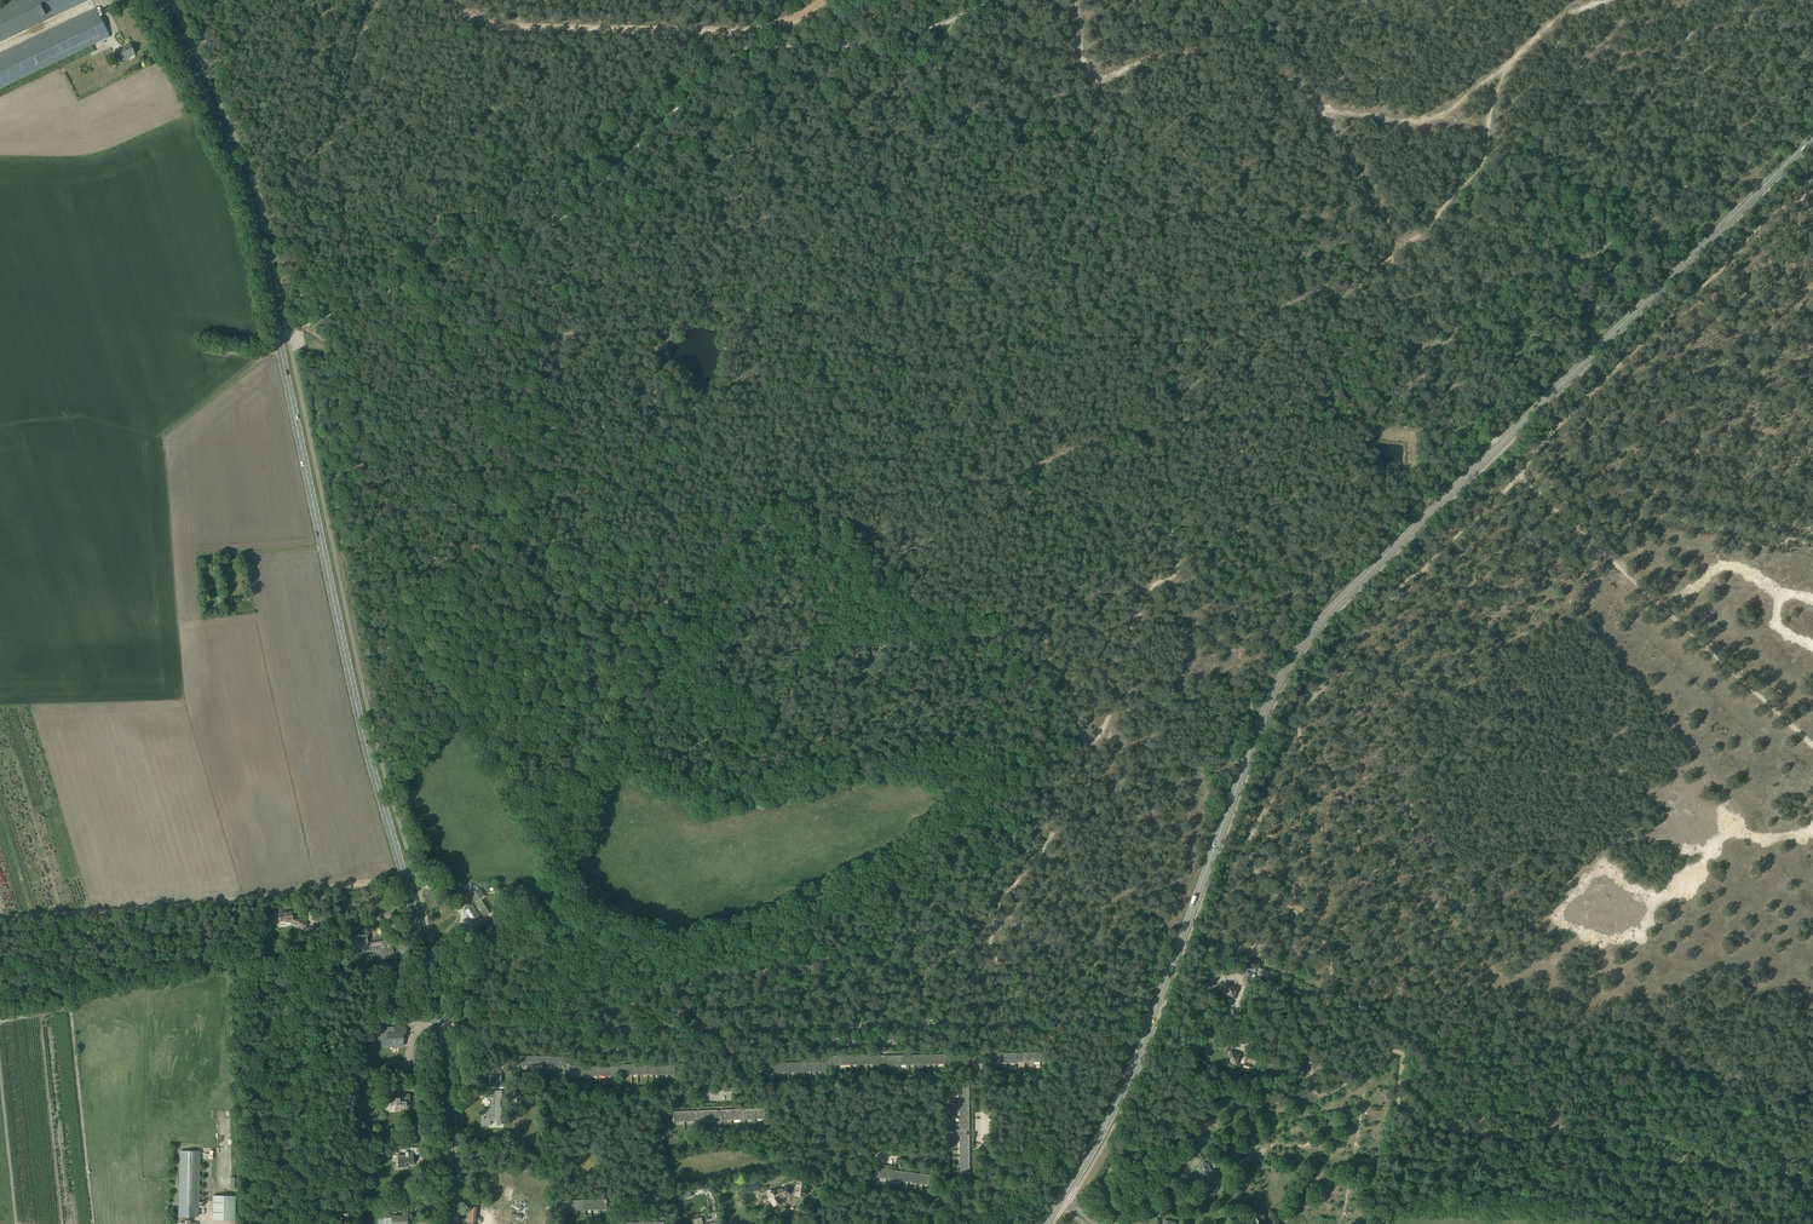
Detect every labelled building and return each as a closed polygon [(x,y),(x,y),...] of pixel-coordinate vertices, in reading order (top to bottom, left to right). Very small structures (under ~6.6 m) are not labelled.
[(0,6),(0,43),(90,0),(14,0),(0,6)] [(0,53),(0,89),(110,37),(96,7),(0,53)] [(147,32),(142,34),(145,40),(150,38),(147,32)] [(130,43),(116,49),(121,62),(136,55),(130,43)] [(479,887),(470,893),(475,902),(485,896),(479,887)] [(466,907),(465,909),(466,911),(465,911),(472,921),(480,916),(483,914),(484,915),(485,916),(488,914),(488,912),(488,911),(482,900),(473,906),(471,907),(470,906),(469,906),(466,907)] [(291,912),(278,913),(279,921),(289,920),(290,922),(291,922),(297,923),(298,920),(292,918),(291,912)] [(360,934),(352,936),(354,949),(361,948),(362,953),(379,950),(380,959),(394,956),(391,939),(368,943),(367,934),(360,935),(360,934)] [(1263,969),(1261,975),(1296,988),(1298,983),(1263,969)] [(1228,984),(1224,994),(1234,998),(1237,988),(1228,984)] [(395,1033),(387,1033),(387,1046),(403,1045),(403,1033),(406,1033),(405,1027),(394,1027),(395,1033)] [(1256,1043),(1253,1051),(1262,1054),(1264,1046),(1256,1043)] [(1230,1051),(1227,1061),(1237,1064),(1240,1054),(1230,1051)] [(997,1054),(992,1054),(992,1064),(998,1064),(998,1062),(1040,1062),(1040,1053),(997,1053),(997,1054)] [(489,1075),(489,1084),(501,1084),(501,1076),(489,1075)] [(960,1129),(955,1129),(955,1135),(960,1135),(960,1177),(969,1177),(969,1134),(967,1134),(967,1129),(969,1129),(969,1087),(959,1087),(960,1129)] [(395,1091),(392,1091),(392,1105),(393,1105),(393,1111),(399,1111),(399,1109),(405,1109),(405,1108),(406,1108),(406,1105),(409,1105),(409,1094),(395,1094),(395,1091)] [(482,1124),(482,1125),(490,1125),(490,1120),(497,1120),(497,1125),(501,1125),(501,1108),(499,1108),(500,1098),(501,1098),(501,1091),(487,1091),(486,1098),(493,1098),(492,1109),(482,1109),(482,1114),(484,1114),(484,1124),(482,1124)] [(372,1097),(364,1098),(364,1109),(372,1109),(372,1097)] [(694,1111),(674,1112),(674,1121),(694,1121),(694,1123),(698,1123),(698,1121),(717,1120),(717,1122),(722,1122),(722,1120),(741,1119),(741,1122),(745,1121),(745,1119),(764,1118),(764,1109),(744,1109),(744,1110),(741,1110),(741,1109),(721,1110),(721,1111),(717,1111),(717,1110),(697,1111),(697,1112),(694,1112),(694,1111)] [(1279,1127),(1280,1122),(1269,1118),(1267,1123),(1279,1127)] [(1300,1131),(1301,1126),(1289,1122),(1287,1127),(1300,1131)] [(404,1155),(397,1155),(397,1167),(405,1167),(405,1163),(412,1163),(412,1152),(416,1152),(416,1147),(401,1147),(401,1152),(404,1152),(404,1155)] [(1245,1162),(1250,1150),(1242,1147),(1237,1159),(1245,1162)] [(658,1150),(650,1153),(652,1160),(666,1154),(664,1149),(658,1151),(658,1150)] [(1283,1149),(1283,1160),(1296,1160),(1296,1150),(1283,1149)] [(180,1151),(179,1215),(198,1216),(199,1151),(180,1151)] [(1202,1163),(1199,1168),(1201,1173),(1207,1174),(1210,1181),(1206,1186),(1205,1186),(1206,1186),(1207,1191),(1207,1192),(1208,1192),(1213,1192),(1217,1188),(1215,1182),(1219,1177),(1217,1171),(1210,1170),(1208,1164),(1202,1163)] [(873,1168),(871,1176),(929,1184),(930,1175),(873,1168)] [(797,1180),(795,1196),(806,1198),(808,1182),(797,1180)] [(753,1181),(739,1184),(740,1189),(754,1186),(753,1181)] [(508,1194),(511,1185),(505,1183),(502,1192),(508,1194)] [(779,1186),(767,1191),(773,1205),(775,1204),(777,1205),(780,1204),(781,1202),(782,1202),(781,1200),(791,1195),(787,1186),(786,1186),(785,1184),(779,1186)] [(213,1195),(213,1220),(234,1220),(234,1196),(213,1195)] [(606,1200),(561,1201),(561,1210),(607,1209),(606,1200)] [(1329,1210),(1329,1201),(1319,1201),(1319,1210),(1329,1210)] [(467,1223),(476,1223),(480,1223),(481,1218),(476,1218),(478,1203),(471,1203),(471,1207),(468,1206),(467,1223)] [(365,1204),(358,1210),(361,1214),(368,1208),(365,1204)] [(384,1219),(384,1223),(406,1223),(406,1213),(401,1213),(401,1216),(391,1216),(391,1219),(384,1219)]
